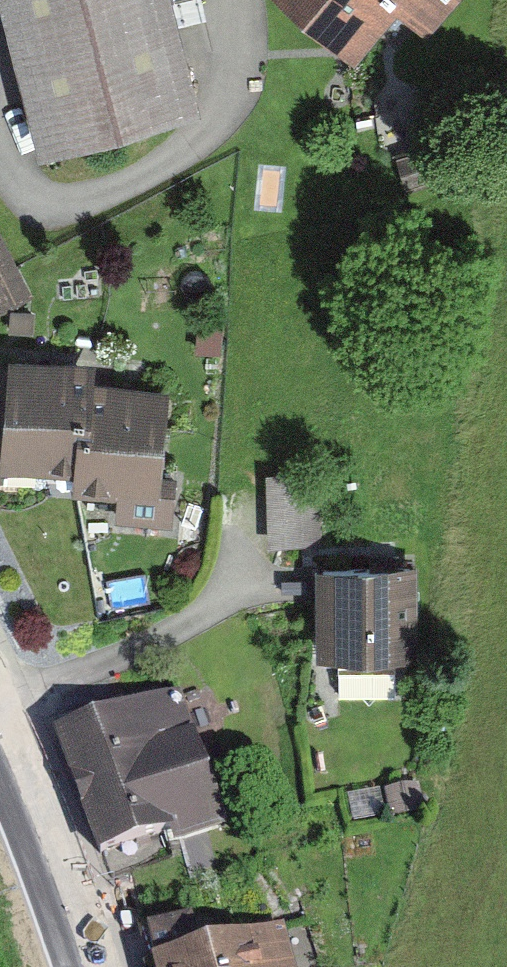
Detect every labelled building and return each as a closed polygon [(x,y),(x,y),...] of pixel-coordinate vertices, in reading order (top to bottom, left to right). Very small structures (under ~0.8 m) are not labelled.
[(36,146),(203,106),(177,0),(1,0),(36,146)] [(359,49),(398,5),(428,32),(456,0),(303,0),(359,49)] [(1,313),(30,299),(0,239),(0,310),(1,313)] [(6,372),(0,451),(0,478),(83,485),(81,509),(165,515),(174,403),(101,398),(102,380),(6,372)] [(268,472),(274,544),(321,540),(316,469),(268,472)] [(420,559),(319,560),(320,651),(421,650),(420,559)] [(178,689),(58,729),(99,852),(219,812),(178,689)] [(151,957),(154,966),(297,966),(284,920),(151,957)]
